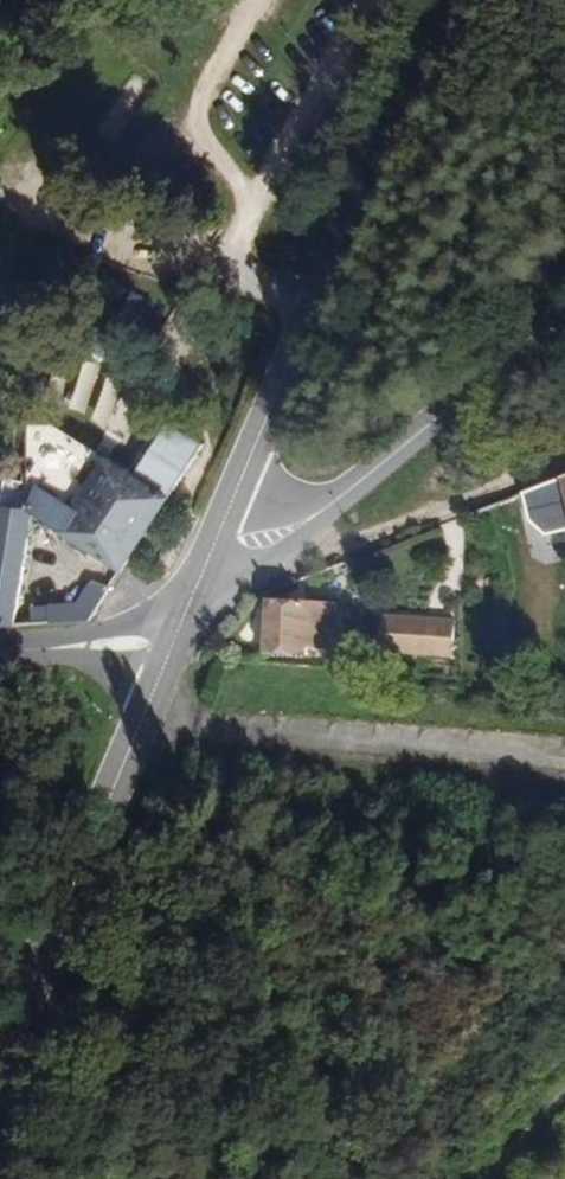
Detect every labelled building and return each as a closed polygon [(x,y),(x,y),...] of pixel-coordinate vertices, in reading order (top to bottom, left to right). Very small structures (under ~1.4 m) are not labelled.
[(130,569),(213,445),(178,423),(145,476),(63,424),(42,424),(37,480),(51,489),(41,506),(41,511),(44,515),(130,569)] [(38,503),(13,492),(12,495),(8,513),(6,527),(0,553),(0,623),(23,622),(40,538),(31,536),(38,503)] [(0,517),(0,525),(6,527),(8,513),(1,512),(0,517)] [(103,615),(119,589),(112,585),(91,617),(103,615)] [(341,604),(274,604),(273,660),(318,664),(318,649),(342,647),(341,604)] [(452,643),(462,643),(462,606),(451,607),(452,643)] [(392,644),(452,643),(451,607),(391,608),(392,644)]
